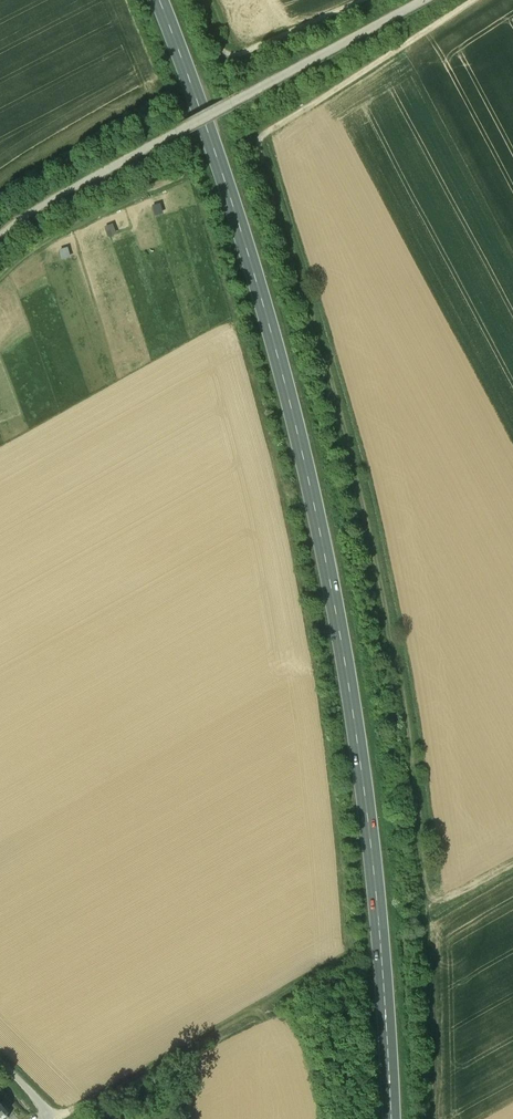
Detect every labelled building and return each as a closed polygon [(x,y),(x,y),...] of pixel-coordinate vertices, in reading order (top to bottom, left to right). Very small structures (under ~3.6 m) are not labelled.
[(112,235),(120,232),(116,222),(107,226),(112,235)] [(9,1118),(6,1114),(8,1113),(0,1104),(0,1118),(7,1118),(9,1118)]
